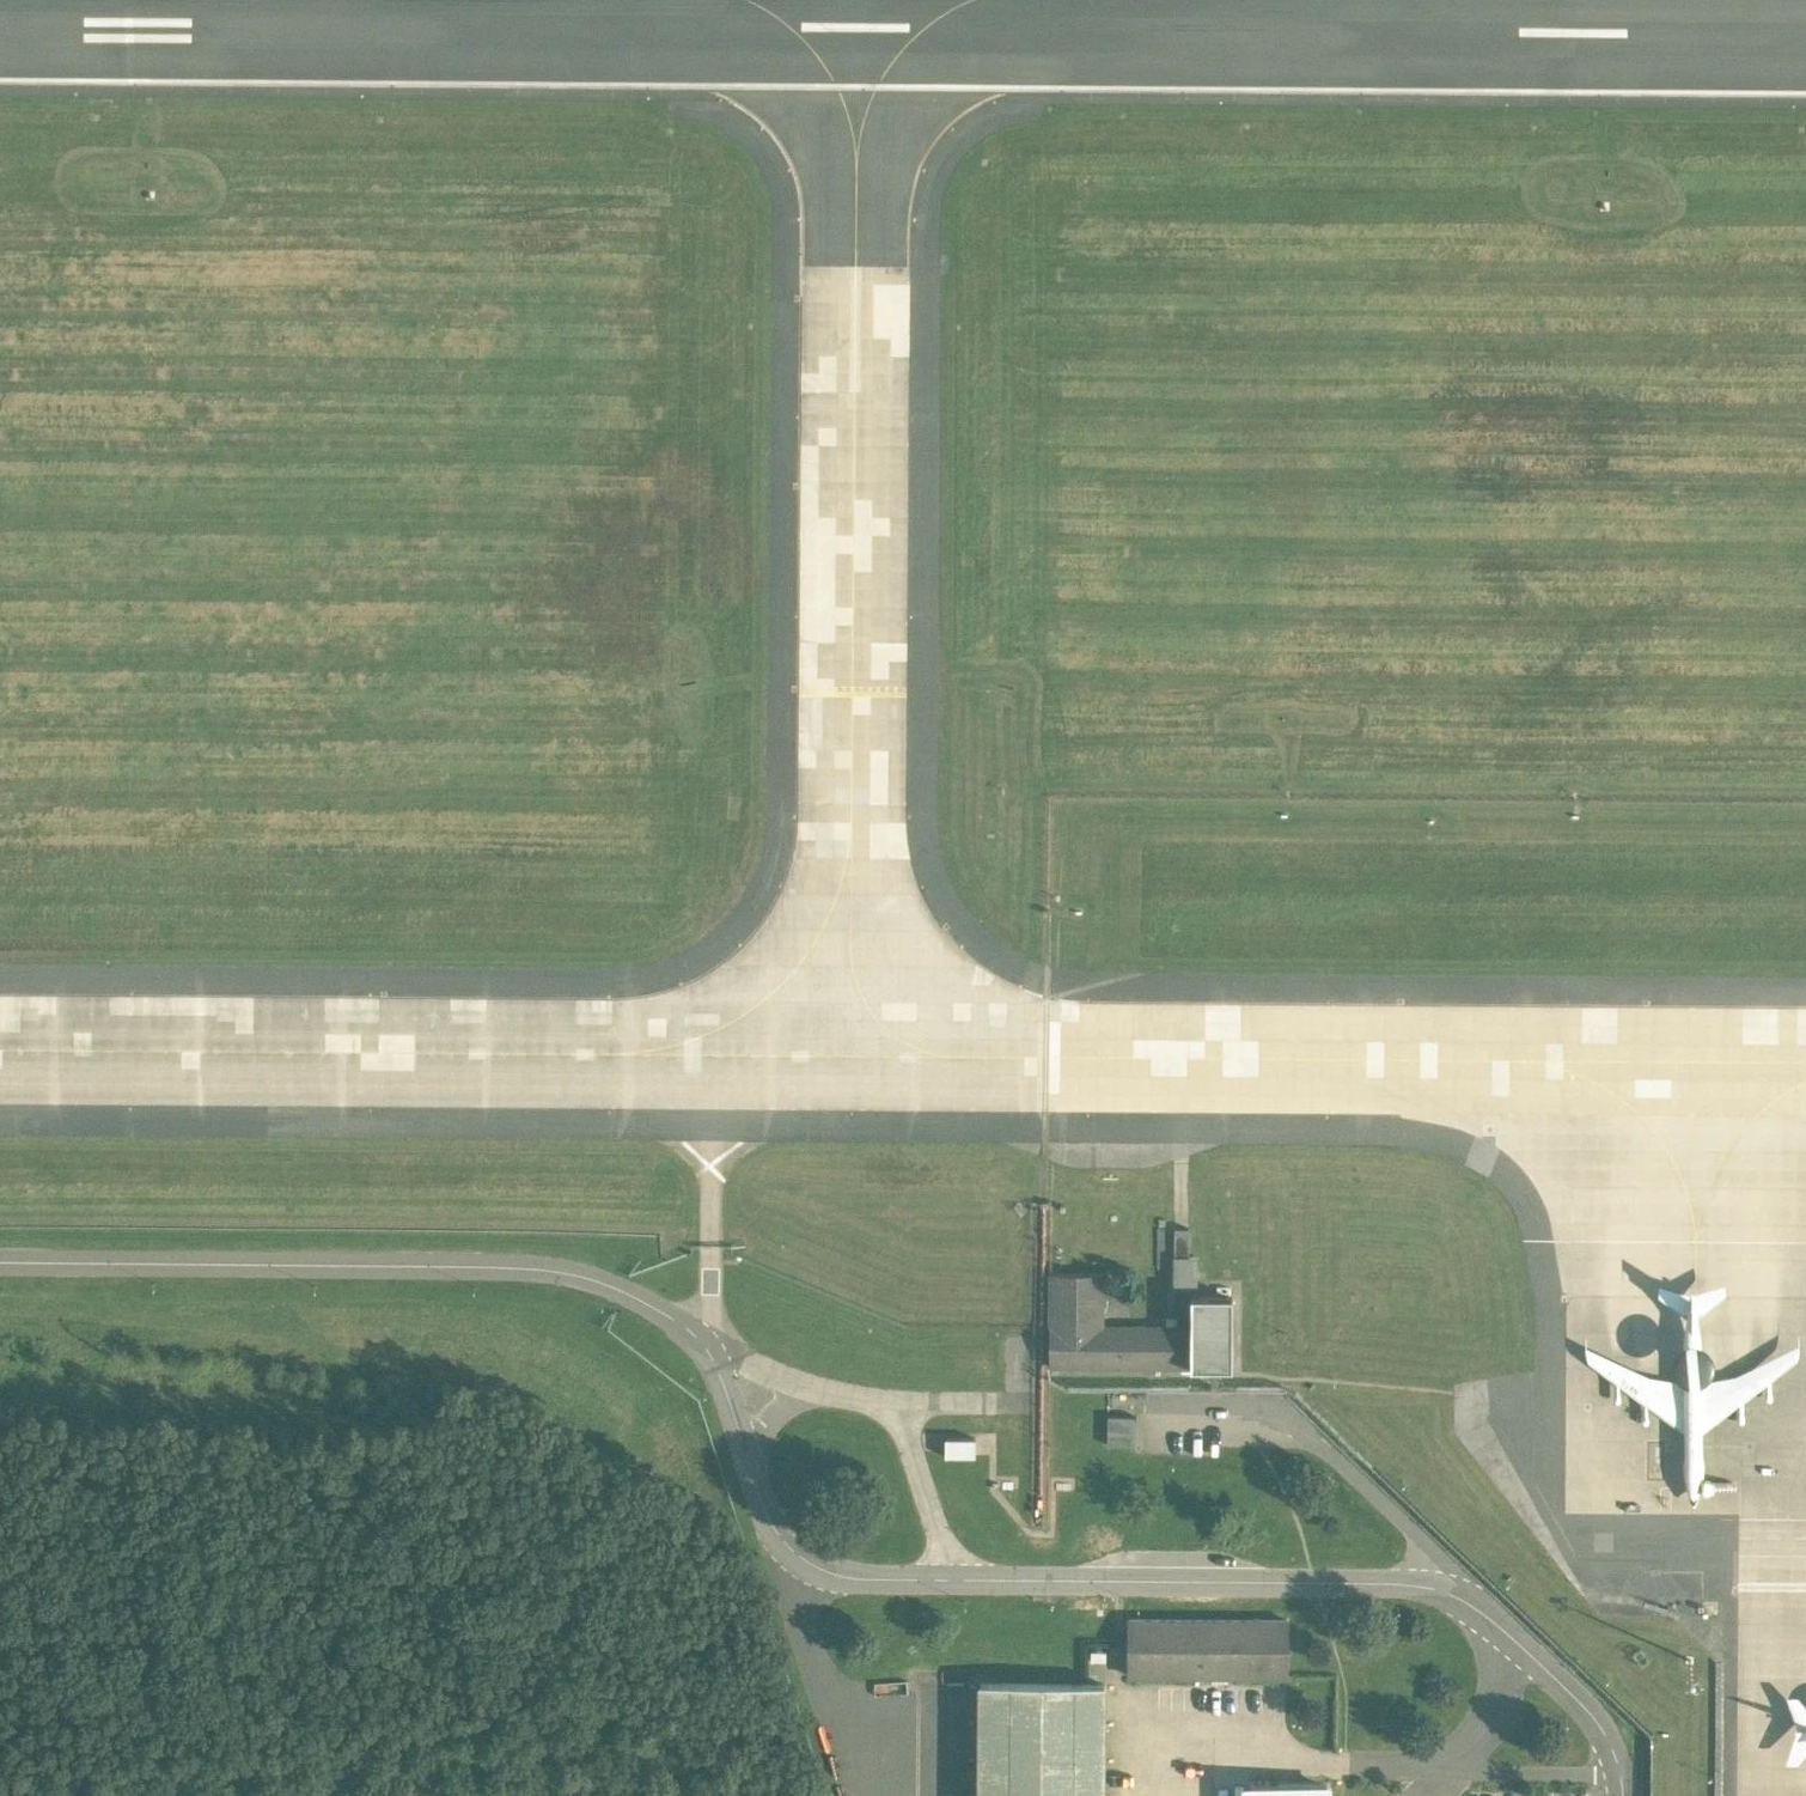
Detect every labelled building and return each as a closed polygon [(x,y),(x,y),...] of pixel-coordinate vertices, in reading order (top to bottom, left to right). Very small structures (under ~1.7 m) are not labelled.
[(1173,1229),(1173,1256),(1188,1256),(1188,1229),(1173,1229)] [(1173,1256),(1173,1287),(1196,1288),(1197,1272),(1197,1256),(1188,1256),(1173,1256)] [(1104,1273),(1049,1273),(1049,1367),(1189,1368),(1189,1365),(1189,1325),(1104,1324),(1104,1273)] [(1189,1365),(1229,1365),(1230,1297),(1189,1296),(1189,1325),(1189,1365)] [(1138,1416),(1110,1415),(1110,1445),(1137,1445),(1138,1416)] [(978,1451),(978,1433),(950,1434),(950,1452),(978,1451)] [(1289,1619),(1131,1619),(1130,1677),(1288,1677),(1289,1619)] [(984,1686),(983,1795),(1115,1795),(1116,1686),(984,1686)] [(1241,1795),(1330,1795),(1330,1783),(1241,1783),(1241,1795)]
